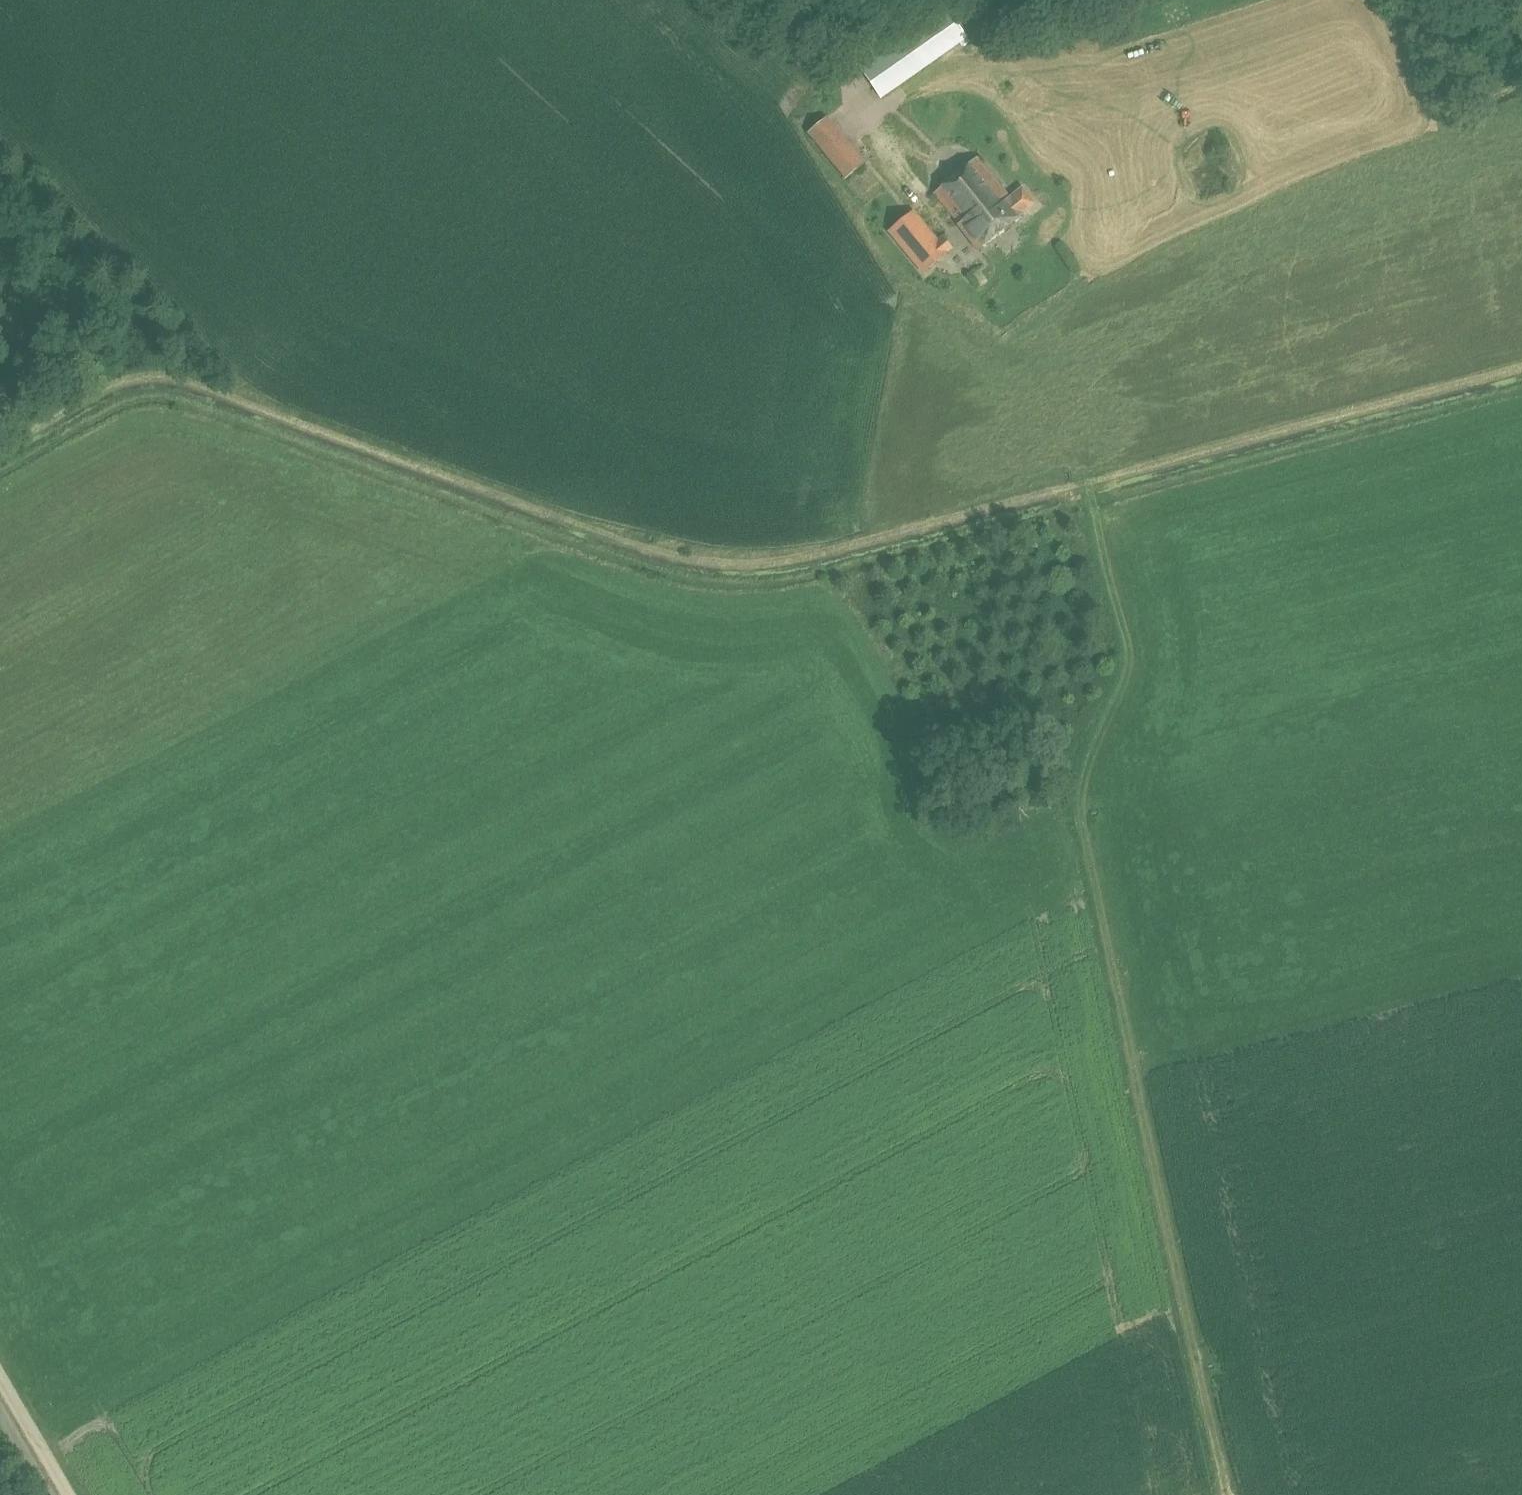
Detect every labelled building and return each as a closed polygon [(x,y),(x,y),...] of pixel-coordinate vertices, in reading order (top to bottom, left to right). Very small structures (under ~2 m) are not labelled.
[(860,66),(881,98),(968,37),(946,7),(860,66)] [(807,133),(845,179),(865,162),(827,116),(807,133)] [(957,225),(978,250),(1034,203),(1021,187),(1009,197),(977,158),(934,193),(959,223),(957,225)] [(888,230),(923,273),(953,249),(942,235),(938,239),(914,209),(888,230)]
